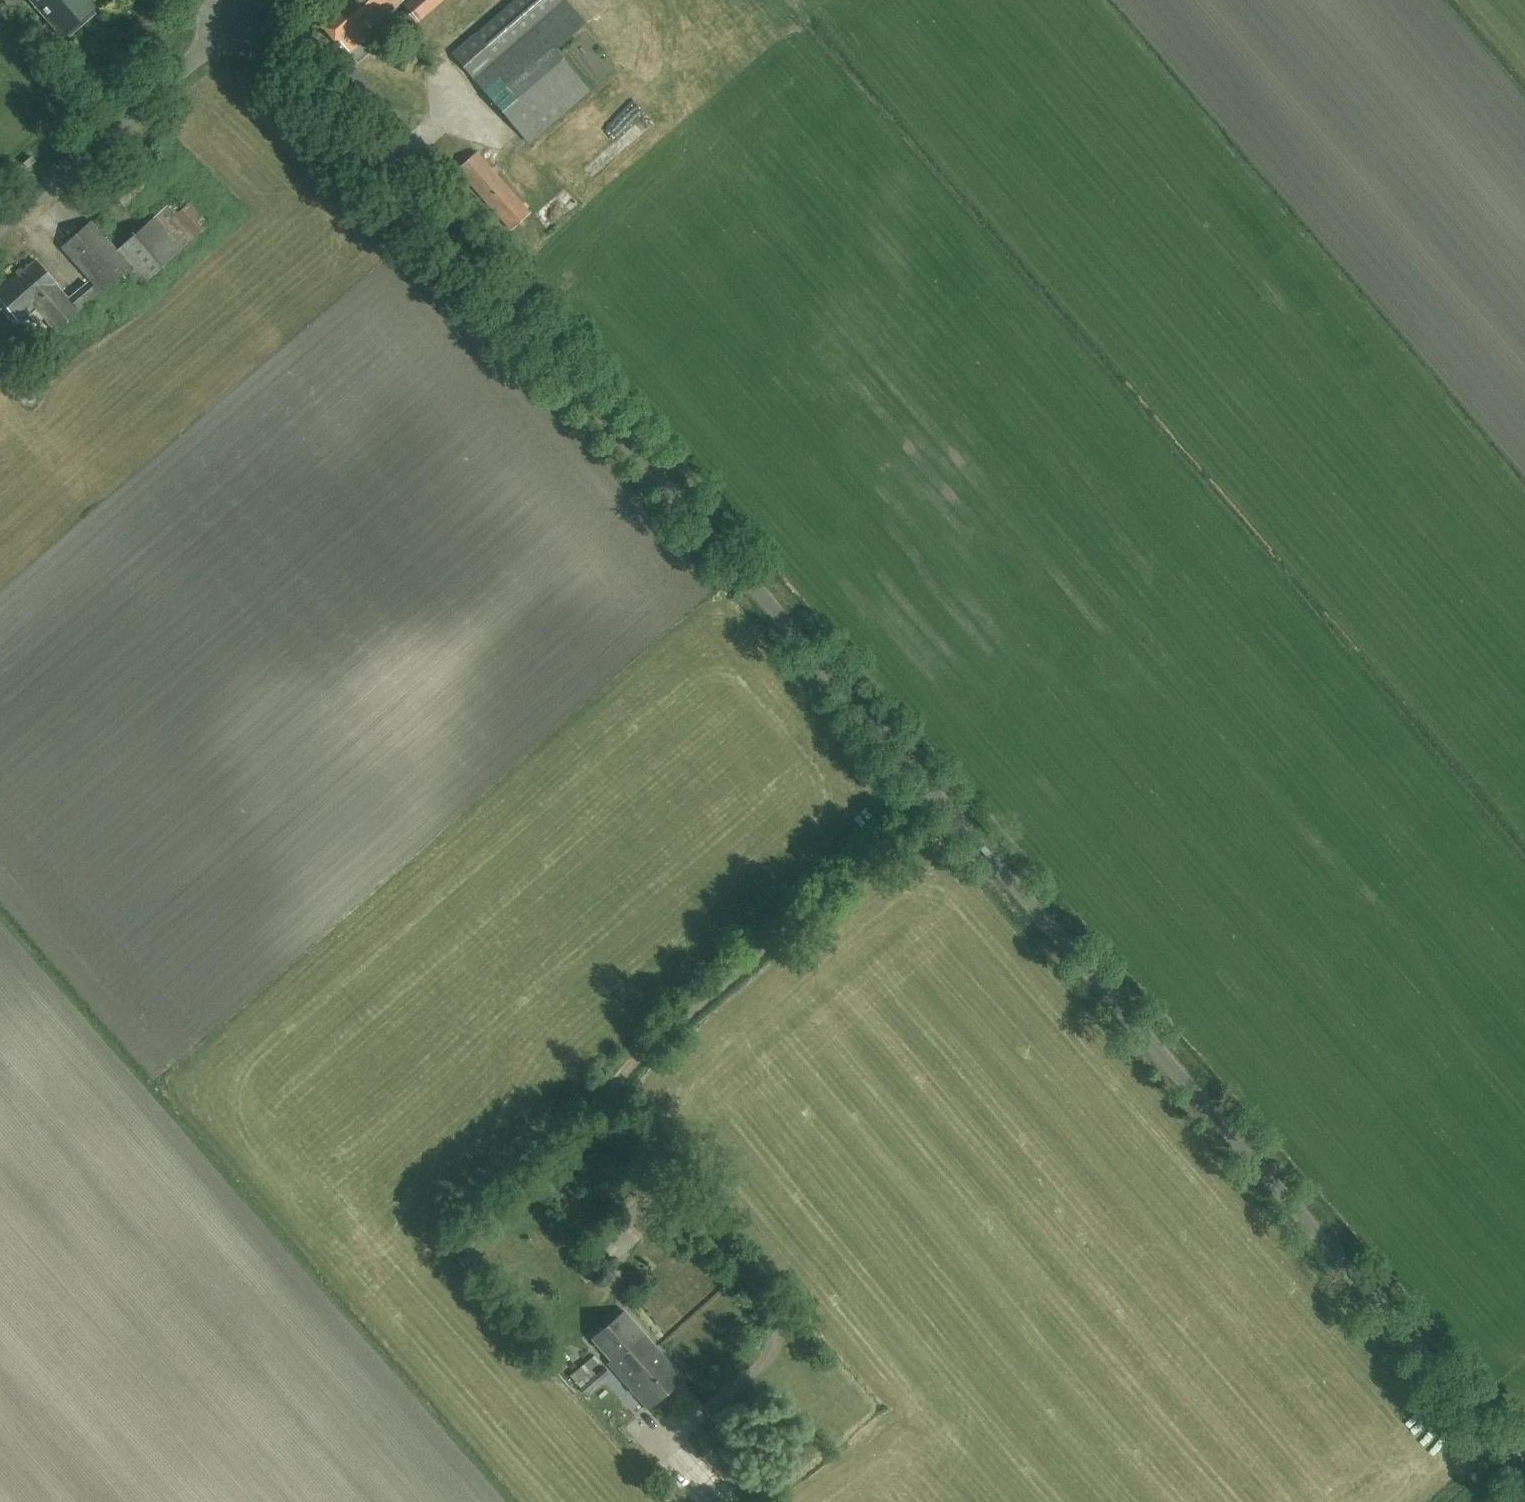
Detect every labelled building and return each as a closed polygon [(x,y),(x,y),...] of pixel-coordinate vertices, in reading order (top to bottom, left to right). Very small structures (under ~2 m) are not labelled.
[(61,36),(95,6),(90,0),(30,0),(61,36)] [(312,16),(342,50),(400,0),(331,0),(312,16)] [(404,2),(403,3),(417,20),(440,0),(406,0),(404,2)] [(124,162),(101,182),(117,200),(139,180),(124,162)] [(91,221),(61,247),(89,278),(100,290),(120,272),(129,265),(143,280),(207,225),(187,203),(174,214),(167,206),(116,250),(91,221)] [(0,287),(0,300),(18,320),(33,306),(54,329),(77,308),(80,311),(97,295),(96,294),(85,282),(67,297),(55,284),(56,284),(34,259),(17,274),(16,273),(0,287)] [(618,1374),(652,1345),(622,1311),(590,1339),(609,1360),(607,1361),(618,1374)] [(652,1345),(618,1374),(648,1408),(682,1379),(652,1345)]
